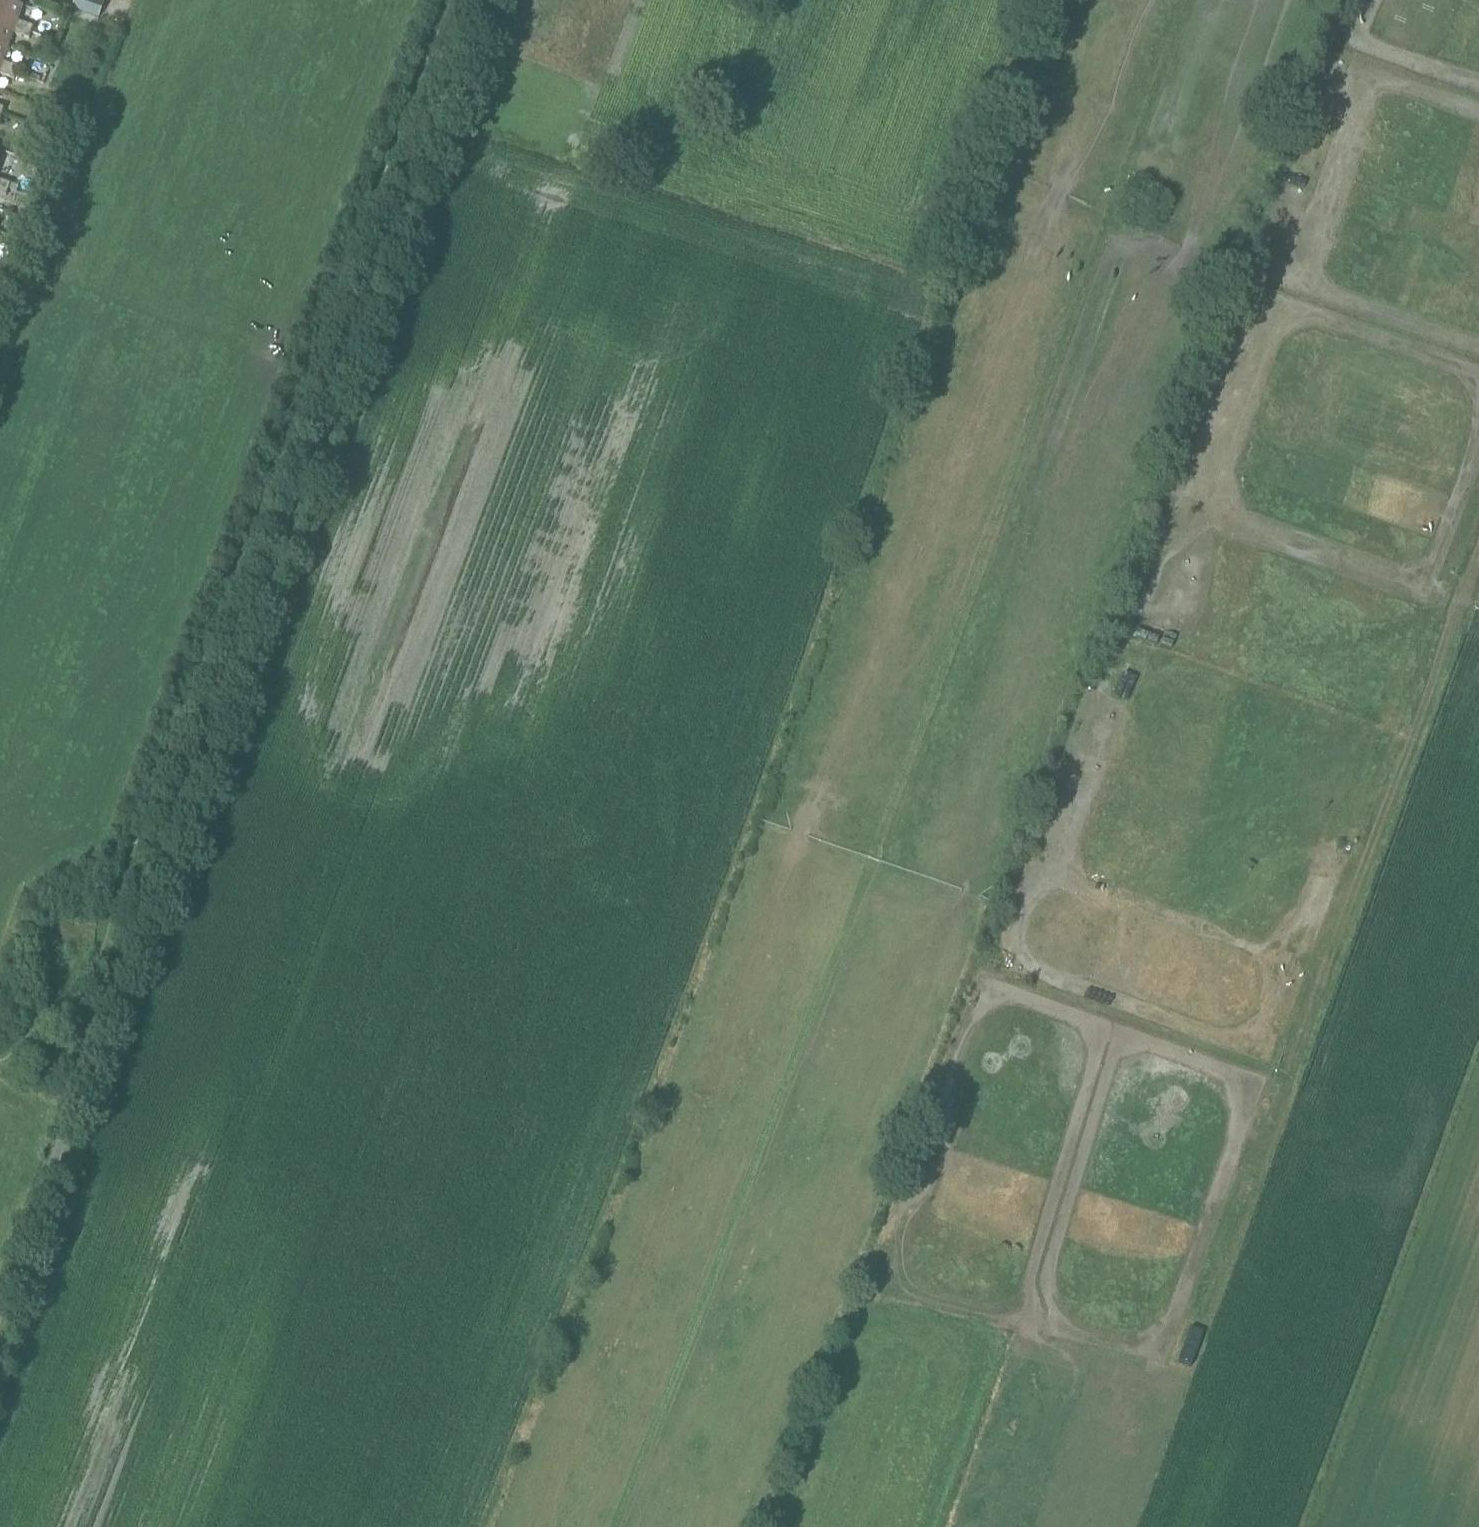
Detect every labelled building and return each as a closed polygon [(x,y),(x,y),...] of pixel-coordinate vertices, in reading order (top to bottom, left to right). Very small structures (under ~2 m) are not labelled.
[(4,0),(0,0),(0,22),(32,33),(34,28),(18,22),(23,7),(4,0)] [(0,22),(0,45),(8,48),(13,34),(29,40),(32,33),(0,22)] [(0,45),(0,68),(17,74),(19,68),(3,62),(8,48),(0,45)] [(0,68),(0,76),(15,81),(17,74),(0,68)] [(9,190),(11,185),(0,181),(0,187),(9,190)] [(0,187),(0,194),(7,197),(9,190),(0,187)]
